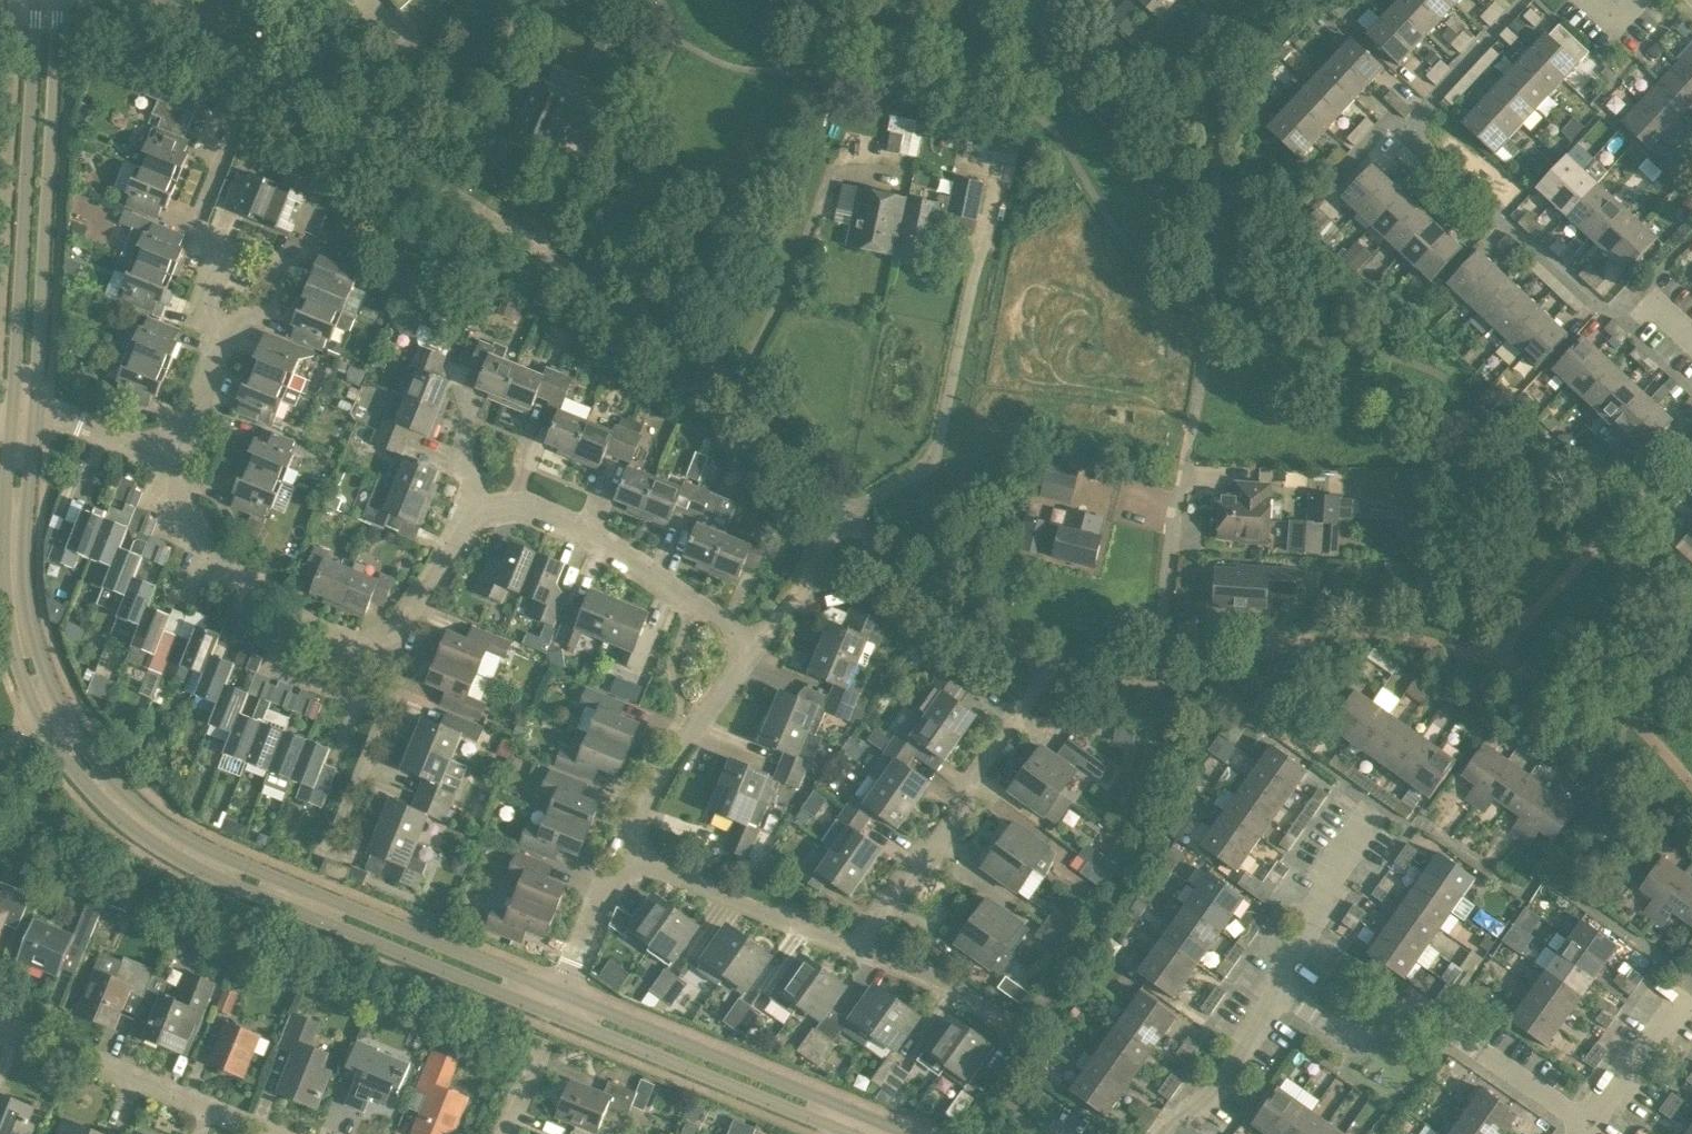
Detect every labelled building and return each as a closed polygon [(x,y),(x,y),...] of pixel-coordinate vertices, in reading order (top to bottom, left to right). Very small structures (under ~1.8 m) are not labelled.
[(399,10),(401,10),(399,8),(406,0),(407,0),(391,0),(399,10)] [(1040,10),(1050,0),(1031,0),(1031,1),(1040,10)] [(1109,17),(1126,34),(1139,21),(1132,15),(1137,9),(1128,0),(1125,0),(1109,17)] [(1161,0),(1138,0),(1158,19),(1168,9),(1160,1),(1161,0)] [(1427,35),(1441,20),(1420,0),(1396,0),(1393,3),(1427,35)] [(1449,0),(1420,0),(1441,20),(1455,6),(1449,0)] [(1496,2),(1488,10),(1498,20),(1506,12),(1496,2)] [(1379,17),(1414,50),(1427,35),(1393,3),(1379,17)] [(1544,21),(1532,9),(1524,17),(1536,28),(1544,21)] [(1490,28),(1498,20),(1488,10),(1480,19),(1490,28)] [(1399,65),(1414,50),(1379,17),(1365,33),(1399,65)] [(1529,28),(1521,21),(1513,29),(1521,36),(1529,28)] [(1677,29),(1685,37),(1691,30),(1691,28),(1686,21),(1677,29)] [(1529,49),(1562,80),(1578,64),(1579,65),(1589,54),(1558,26),(1549,37),(1544,33),(1529,49)] [(1520,39),(1508,28),(1500,37),(1512,48),(1520,39)] [(1466,30),(1459,38),(1469,47),(1476,39),(1466,30)] [(1292,37),(1289,41),(1295,46),(1298,42),(1292,37)] [(1348,38),(1334,53),(1369,85),(1383,70),(1348,38)] [(1461,56),(1469,47),(1459,38),(1451,46),(1461,56)] [(1658,43),(1649,53),(1657,59),(1665,50),(1658,43)] [(1676,61),(1691,75),(1691,44),(1676,61)] [(1284,61),(1290,53),(1282,47),(1281,49),(1276,54),(1284,61)] [(1492,49),(1482,60),(1490,67),(1500,56),(1492,49)] [(1516,63),(1549,95),(1562,80),(1529,49),(1516,63)] [(1433,68),(1440,60),(1431,51),(1423,60),(1433,68)] [(1369,85),(1334,53),(1320,67),(1355,100),(1369,85)] [(1480,78),(1490,67),(1482,60),(1472,71),(1480,78)] [(1441,61),(1434,69),(1444,79),(1451,70),(1441,61)] [(1676,61),(1658,81),(1687,108),(1691,103),(1691,75),(1676,61)] [(1502,78),(1535,110),(1549,95),(1516,63),(1502,78)] [(1355,100),(1320,67),(1307,82),(1341,114),(1355,100)] [(1436,87),(1444,79),(1434,69),(1426,77),(1436,87)] [(127,160),(137,165),(177,181),(187,155),(184,154),(189,141),(179,137),(189,113),(183,110),(190,93),(193,88),(147,71),(140,92),(161,101),(156,115),(165,118),(161,129),(157,128),(152,141),(148,139),(142,153),(132,148),(127,160)] [(1265,85),(1255,76),(1249,83),(1259,92),(1265,85)] [(1465,78),(1455,89),(1463,96),(1473,86),(1465,78)] [(1488,93),(1522,124),(1535,110),(1502,78),(1488,93)] [(547,156),(573,97),(538,81),(511,141),(547,156)] [(1687,108),(1658,81),(1639,101),(1680,140),(1689,131),(1677,119),(1687,108)] [(1341,114),(1307,82),(1293,97),(1328,129),(1341,114)] [(1620,118),(1636,100),(1623,88),(1606,106),(1620,118)] [(1453,107),(1463,96),(1455,89),(1445,99),(1453,107)] [(1384,100),(1395,110),(1402,102),(1392,92),(1384,100)] [(1474,108),(1507,139),(1522,124),(1488,93),(1474,108)] [(1328,129),(1293,97),(1280,111),(1314,144),(1328,129)] [(1672,148),(1680,140),(1639,101),(1619,122),(1649,150),(1660,137),(1672,148)] [(1413,112),(1402,102),(1395,110),(1406,120),(1413,112)] [(1494,154),(1507,139),(1474,108),(1460,123),(1494,154)] [(1300,159),(1314,144),(1280,111),(1265,127),(1300,159)] [(250,128),(257,132),(268,128),(270,125),(272,121),(258,113),(257,116),(250,128)] [(1368,118),(1358,129),(1366,137),(1376,126),(1368,118)] [(1573,118),(1560,132),(1571,142),(1584,128),(1573,118)] [(922,136),(913,135),(904,133),(905,130),(892,127),(887,152),(917,158),(922,136)] [(1356,148),(1366,137),(1358,129),(1348,140),(1356,148)] [(1019,148),(980,139),(977,156),(1016,164),(1019,148)] [(1390,151),(1400,161),(1410,151),(1399,141),(1390,151)] [(1569,153),(1590,169),(1597,160),(1576,143),(1569,153)] [(1340,148),(1330,158),(1339,167),(1349,156),(1340,148)] [(1420,161),(1410,151),(1400,161),(1411,171),(1420,161)] [(1534,189),(1551,204),(1583,170),(1566,154),(1534,189)] [(1329,177),(1339,167),(1330,158),(1320,169),(1329,177)] [(1339,197),(1356,213),(1388,179),(1371,163),(1339,197)] [(165,208),(177,181),(137,165),(126,192),(130,194),(125,207),(157,220),(162,207),(165,208)] [(1583,170),(1551,204),(1566,218),(1598,184),(1583,170)] [(235,213),(262,224),(278,185),(251,174),(249,178),(236,173),(224,204),(237,209),(235,213)] [(1419,183),(1430,193),(1437,186),(1426,175),(1419,183)] [(1388,179),(1356,213),(1371,226),(1403,193),(1388,179)] [(938,205),(909,199),(897,257),(926,263),(936,215),(950,218),(951,215),(976,220),(983,185),(957,180),(953,198),(940,196),(938,205)] [(1598,184),(1566,218),(1581,231),(1612,197),(1598,184)] [(305,196),(278,185),(262,224),(289,235),(290,231),(302,236),(315,205),(303,200),(305,196)] [(1448,196),(1437,186),(1430,193),(1441,203),(1448,196)] [(846,246),(897,257),(909,199),(858,188),(846,246)] [(1403,193),(1371,226),(1386,240),(1417,207),(1403,193)] [(1612,197),(1581,231),(1595,245),(1627,211),(1612,197)] [(1691,215),(1691,201),(1689,198),(1679,208),(1689,217),(1691,215)] [(1449,210),(1459,220),(1466,213),(1456,203),(1449,210)] [(1417,207),(1386,240),(1400,254),(1432,220),(1417,207)] [(1627,211),(1595,245),(1610,259),(1642,224),(1627,211)] [(1477,223),(1466,213),(1459,220),(1470,230),(1477,223)] [(1517,224),(1525,231),(1535,221),(1526,214),(1517,224)] [(1432,220),(1400,254),(1415,267),(1446,234),(1432,220)] [(1543,229),(1535,221),(1525,231),(1534,239),(1543,229)] [(143,233),(132,260),(172,276),(182,249),(179,248),(184,235),(152,223),(147,235),(143,233)] [(1657,238),(1642,224),(1610,259),(1625,272),(1657,238)] [(1461,248),(1446,234),(1415,267),(1430,281),(1461,248)] [(1500,243),(1508,250),(1515,242),(1507,235),(1500,243)] [(1549,249),(1557,256),(1566,246),(1558,238),(1549,249)] [(1523,250),(1515,242),(1508,250),(1516,258),(1523,250)] [(1358,243),(1342,259),(1355,271),(1370,255),(1358,243)] [(1574,253),(1566,246),(1557,256),(1565,264),(1574,253)] [(1341,259),(1347,253),(1343,249),(1337,255),(1341,259)] [(1445,284),(1462,300),(1494,266),(1477,251),(1445,284)] [(121,256),(116,269),(127,274),(122,287),(126,289),(121,302),(148,312),(153,300),(167,305),(172,292),(166,289),(172,276),(132,260),(121,256)] [(74,283),(81,265),(67,260),(67,280),(74,283)] [(1527,267),(1537,278),(1545,270),(1534,260),(1527,267)] [(301,299),(341,315),(352,288),(357,275),(321,261),(316,273),(311,271),(301,299)] [(1494,266),(1462,300),(1477,314),(1508,280),(1494,266)] [(1578,276),(1586,283),(1596,273),(1588,266),(1578,276)] [(1556,280),(1545,270),(1537,278),(1548,288),(1556,280)] [(1604,281),(1596,273),(1586,283),(1595,291),(1604,281)] [(1508,280),(1477,314),(1492,327),(1523,293),(1508,280)] [(1556,294),(1567,305),(1574,297),(1563,287),(1556,294)] [(1523,293),(1492,327),(1506,341),(1537,307),(1523,293)] [(515,301),(504,297),(499,310),(511,314),(515,301)] [(1585,307),(1574,297),(1567,305),(1578,315),(1585,307)] [(436,318),(432,327),(444,332),(447,322),(451,324),(458,304),(440,298),(433,317),(436,318)] [(341,315),(301,299),(290,325),(295,327),(290,340),(322,352),(327,340),(331,341),(336,327),(349,332),(354,320),(341,315)] [(1537,307),(1506,341),(1520,354),(1552,320),(1537,307)] [(125,337),(119,352),(167,371),(178,344),(174,342),(179,330),(140,314),(135,328),(138,330),(133,341),(125,337)] [(1604,329),(1612,337),(1621,327),(1613,319),(1604,329)] [(1567,335),(1552,320),(1520,354),(1536,369),(1567,335)] [(1629,334),(1621,327),(1612,337),(1620,344),(1629,334)] [(253,358),(247,372),(300,394),(306,380),(293,375),(299,362),(311,359),(314,354),(267,335),(262,347),(258,345),(253,358)] [(1550,369),(1567,385),(1599,351),(1582,335),(1550,369)] [(503,399),(516,367),(503,362),(508,349),(495,344),(494,347),(480,342),(477,348),(469,368),(482,373),(476,388),(503,399)] [(417,371),(406,398),(438,411),(449,384),(437,378),(445,357),(419,347),(411,368),(417,371)] [(1630,355),(1640,365),(1648,357),(1637,347),(1630,355)] [(1599,351),(1567,385),(1582,399),(1614,365),(1599,351)] [(156,398),(167,371),(119,352),(113,366),(121,370),(116,382),(120,384),(115,396),(147,409),(152,396),(156,398)] [(1658,367),(1648,357),(1640,365),(1651,375),(1658,367)] [(1614,365),(1582,399),(1596,413),(1628,379),(1614,365)] [(360,388),(366,372),(350,366),(347,375),(347,382),(360,388)] [(537,395),(548,400),(559,374),(546,368),(543,378),(516,367),(503,399),(531,411),(537,395)] [(294,408),(300,394),(247,372),(236,399),(240,400),(235,414),(267,427),(273,413),(277,415),(282,403),(294,408)] [(1677,384),(1665,373),(1658,381),(1670,392),(1677,384)] [(572,378),(559,374),(548,400),(561,405),(572,378)] [(1628,379),(1596,413),(1611,426),(1643,392),(1628,379)] [(347,397),(355,400),(359,391),(352,387),(347,397)] [(1533,400),(1524,392),(1517,399),(1527,407),(1533,400)] [(1643,392),(1611,426),(1626,440),(1658,406),(1643,392)] [(427,438),(438,411),(406,398),(396,423),(386,418),(380,432),(406,443),(411,431),(427,438)] [(1691,398),(1680,409),(1688,416),(1691,412),(1691,398)] [(1673,420),(1658,406),(1626,440),(1641,454),(1673,420)] [(1551,416),(1545,410),(1537,418),(1543,424),(1551,416)] [(546,445),(573,455),(585,422),(559,412),(546,445)] [(679,422),(685,425),(692,423),(694,417),(684,412),(679,422)] [(585,422),(573,455),(600,466),(606,452),(618,456),(632,422),(621,418),(618,426),(615,425),(612,433),(585,422)] [(632,422),(618,456),(618,457),(631,461),(641,435),(639,434),(643,425),(632,420),(632,422)] [(254,441),(244,468),(282,483),(293,456),(289,455),(294,442),(264,430),(259,442),(254,441)] [(401,456),(406,443),(380,432),(375,445),(401,456)] [(1573,437),(1571,434),(1559,434),(1557,437),(1565,445),(1573,437)] [(694,453),(688,474),(712,481),(718,461),(694,453)] [(405,458),(394,484),(428,498),(439,472),(405,458)] [(1044,484),(1073,491),(1079,468),(1050,461),(1044,484)] [(271,510),(282,483),(244,468),(233,495),(237,496),(232,509),(262,521),(267,508),(271,510)] [(615,501),(642,512),(655,479),(628,468),(615,501)] [(685,482),(682,489),(667,484),(670,475),(659,470),(655,479),(642,512),(670,523),(675,509),(688,514),(698,487),(685,482)] [(1221,496),(1220,517),(1268,521),(1270,499),(1268,499),(1269,486),(1235,483),(1234,497),(1221,496)] [(417,525),(428,498),(394,484),(384,510),(378,508),(373,520),(399,531),(403,519),(417,525)] [(688,514),(700,519),(697,525),(684,558),(711,568),(724,536),(710,530),(723,497),(698,487),(688,514)] [(143,493),(133,489),(127,504),(137,507),(143,493)] [(328,507),(336,510),(341,499),(333,495),(328,507)] [(1306,523),(1337,525),(1337,520),(1351,521),(1352,500),(1308,497),(1306,523)] [(109,508),(104,521),(89,560),(111,569),(119,550),(132,517),(109,508)] [(1370,510),(1370,519),(1382,519),(1382,511),(1370,510)] [(1069,511),(1065,529),(1060,528),(1053,557),(1094,568),(1101,539),(1097,538),(1102,519),(1069,511)] [(79,556),(89,560),(104,521),(83,512),(73,537),(59,532),(48,560),(73,570),(79,556)] [(1016,550),(1039,556),(1047,522),(1024,517),(1016,550)] [(1267,544),(1268,521),(1220,517),(1218,538),(1240,540),(1240,542),(1267,544)] [(158,522),(148,518),(141,533),(152,537),(158,522)] [(258,536),(263,524),(250,518),(245,531),(258,536)] [(1335,554),(1337,525),(1306,523),(1291,522),(1289,551),(1335,554)] [(1683,539),(1691,547),(1691,529),(1683,539)] [(753,540),(750,546),(724,536),(711,568),(738,579),(743,567),(756,572),(766,545),(753,540)] [(507,589),(521,595),(537,557),(512,546),(501,571),(490,567),(479,595),(501,603),(507,589)] [(172,551),(162,547),(156,562),(166,566),(172,551)] [(317,578),(310,594),(337,604),(351,572),(326,562),(330,553),(316,548),(306,574),(317,578)] [(125,598),(132,579),(133,579),(141,559),(119,550),(111,569),(103,589),(124,598),(125,598)] [(562,567),(537,557),(521,595),(537,602),(531,618),(553,627),(564,599),(551,594),(562,567)] [(381,575),(378,583),(364,577),(368,567),(356,562),(352,572),(351,572),(337,604),(364,616),(370,601),(384,607),(395,581),(381,575)] [(1384,563),(1383,578),(1401,580),(1399,601),(1417,602),(1420,565),(1384,563)] [(1251,568),(1251,572),(1216,570),(1214,605),(1232,607),(1231,611),(1249,612),(1250,606),(1266,607),(1268,591),(1294,593),(1296,572),(1251,568)] [(116,618),(139,627),(147,608),(155,588),(133,579),(132,579),(125,598),(124,598),(116,618)] [(576,650),(583,633),(603,642),(619,604),(590,593),(584,609),(572,604),(556,643),(569,648),(568,651),(574,654),(576,650)] [(70,608),(47,596),(48,609),(51,620),(60,625),(70,608)] [(641,634),(648,616),(619,604),(603,642),(626,651),(620,665),(641,673),(655,639),(641,634)] [(133,647),(125,666),(142,667),(163,676),(175,647),(160,641),(169,617),(147,608),(139,627),(140,627),(132,647),(133,647)] [(830,623),(819,649),(856,665),(867,640),(878,645),(886,624),(850,609),(842,628),(830,623)] [(196,628),(186,652),(175,647),(163,676),(189,686),(194,672),(203,675),(203,676),(211,657),(224,625),(205,618),(201,630),(196,628)] [(248,630),(238,626),(232,640),(242,644),(248,630)] [(447,634),(436,660),(476,676),(486,651),(504,658),(510,645),(479,632),(474,645),(447,634)] [(536,650),(546,654),(550,644),(540,640),(536,650)] [(846,689),(856,665),(819,649),(808,674),(834,685),(829,697),(853,707),(858,694),(846,689)] [(563,651),(547,653),(549,671),(565,669),(563,651)] [(261,658),(250,654),(245,669),(256,673),(261,658)] [(217,705),(225,686),(233,666),(211,657),(203,676),(203,675),(195,696),(217,705)] [(466,700),(476,676),(436,660),(426,685),(453,696),(448,708),(479,720),(484,707),(466,700)] [(89,683),(93,673),(86,670),(82,680),(89,683)] [(942,693),(926,715),(960,739),(975,717),(953,701),(961,689),(939,674),(931,686),(942,693)] [(1417,678),(1410,687),(1426,700),(1432,691),(1417,678)] [(277,688),(266,684),(260,699),(271,703),(277,688)] [(623,699),(636,705),(642,690),(629,684),(623,699)] [(225,686),(217,705),(209,725),(231,734),(239,715),(240,715),(247,695),(225,686)] [(599,711),(589,735),(628,750),(638,726),(612,716),(618,703),(587,690),(581,704),(599,711)] [(779,691),(768,717),(807,732),(814,735),(824,710),(779,691)] [(1328,730),(1344,741),(1371,702),(1355,691),(1351,697),(1344,692),(1337,701),(1344,706),(1328,730)] [(299,697),(289,693),(283,707),(293,711),(299,697)] [(847,720),(853,707),(829,697),(824,710),(847,720)] [(231,734),(223,754),(246,763),(262,724),(267,711),(268,712),(271,703),(260,699),(252,720),(240,715),(239,715),(231,734)] [(322,705),(311,701),(305,716),(316,720),(322,705)] [(1371,702),(1344,741),(1361,754),(1389,714),(1371,702)] [(246,763),(269,772),(285,733),(290,720),(268,712),(267,711),(262,724),(246,763)] [(1389,714),(1361,754),(1377,765),(1405,726),(1389,714)] [(944,761),(960,739),(926,715),(911,737),(900,730),(892,741),(913,757),(921,745),(944,761)] [(448,731),(421,720),(410,746),(450,762),(461,736),(478,743),(483,729),(454,717),(448,731)] [(797,757),(807,732),(768,717),(758,742),(784,753),(779,765),(803,775),(809,762),(797,757)] [(1234,735),(1233,727),(1227,722),(1220,733),(1230,740),(1234,735)] [(1405,726),(1377,765),(1394,777),(1421,738),(1405,726)] [(285,795),(291,781),(307,742),(285,733),(269,772),(263,786),(285,795)] [(1322,740),(1313,733),(1303,747),(1313,754),(1322,740)] [(617,776),(628,750),(589,735),(579,759),(561,752),(555,765),(586,778),(591,766),(617,776)] [(1218,736),(1207,751),(1212,755),(1225,764),(1236,748),(1218,736)] [(1421,738),(1394,777),(1410,788),(1437,749),(1421,738)] [(1072,770),(1071,770),(1076,763),(1099,779),(1107,768),(1067,739),(1054,757),(1040,748),(1025,769),(1056,792),(1072,770)] [(905,768),(913,757),(892,741),(868,775),(879,783),(912,807),(928,784),(905,768)] [(329,751),(307,742),(291,781),(301,785),(295,799),(321,809),(332,780),(319,775),(329,751)] [(1464,800),(1474,807),(1507,761),(1484,744),(1461,777),(1474,786),(1464,800)] [(1270,745),(1257,762),(1296,790),(1308,772),(1270,745)] [(400,771),(427,782),(422,796),(449,807),(451,808),(458,791),(441,785),(450,762),(410,746),(400,771)] [(1455,761),(1437,749),(1410,788),(1400,802),(1394,811),(1406,819),(1418,802),(1414,799),(1418,793),(1428,800),(1455,761)] [(1547,754),(1542,762),(1552,769),(1557,762),(1547,754)] [(1336,755),(1329,764),(1342,774),(1349,764),(1336,755)] [(709,781),(719,785),(757,801),(767,776),(730,760),(719,756),(709,781)] [(1507,809),(1530,777),(1507,761),(1474,807),(1484,814),(1493,800),(1507,809)] [(1245,779),(1284,806),(1296,790),(1257,762),(1245,779)] [(798,788),(803,775),(779,765),(774,778),(798,788)] [(1056,792),(1025,769),(1024,770),(1027,772),(1011,795),(1044,818),(1044,817),(1057,826),(1073,804),(1056,792)] [(1349,779),(1361,788),(1368,778),(1356,770),(1349,779)] [(555,799),(548,815),(588,831),(599,806),(572,795),(577,782),(551,771),(541,793),(555,799)] [(1519,839),(1552,792),(1530,777),(1507,809),(1519,818),(1509,832),(1519,839)] [(1380,786),(1368,778),(1361,788),(1373,796),(1380,786)] [(1234,795),(1272,822),(1284,806),(1245,779),(1234,795)] [(896,829),(912,807),(879,783),(863,805),(852,797),(844,809),(866,824),(874,813),(896,829)] [(758,831),(746,826),(757,801),(719,785),(709,811),(735,821),(730,834),(753,844),(758,831)] [(801,808),(814,818),(827,800),(814,790),(801,808)] [(1318,790),(1310,802),(1318,808),(1326,796),(1318,790)] [(1576,809),(1552,792),(1519,839),(1529,846),(1539,832),(1553,842),(1576,809)] [(1382,802),(1394,811),(1400,802),(1388,793),(1382,802)] [(426,816),(443,823),(449,807),(422,796),(418,795),(412,811),(388,801),(377,828),(415,843),(426,816)] [(1222,812),(1260,839),(1272,822),(1234,795),(1222,812)] [(1158,826),(1174,838),(1191,814),(1174,802),(1158,826)] [(1310,820),(1318,808),(1310,802),(1302,814),(1310,820)] [(819,842),(831,850),(865,874),(881,852),(858,835),(866,824),(844,809),(836,820),(835,819),(819,842)] [(211,814),(204,812),(201,820),(208,822),(211,814)] [(1210,828),(1249,855),(1260,839),(1222,812),(1210,828)] [(578,856),(588,831),(548,815),(542,830),(529,825),(520,846),(548,858),(553,846),(578,856)] [(996,846),(1000,849),(1032,872),(1034,870),(1045,879),(1057,854),(1013,823),(996,846)] [(1296,823),(1287,835),(1295,841),(1304,829),(1296,823)] [(427,864),(410,857),(415,843),(377,828),(367,854),(391,864),(385,878),(416,891),(422,875),(427,864)] [(1236,873),(1249,855),(1210,828),(1198,846),(1236,873)] [(260,834),(256,843),(265,846),(269,837),(260,834)] [(1287,853),(1295,841),(1287,835),(1278,847),(1287,853)] [(1670,835),(1664,843),(1675,851),(1681,842),(1670,835)] [(1079,856),(1086,862),(1110,879),(1119,867),(1087,844),(1079,856)] [(1407,845),(1400,854),(1411,862),(1418,852),(1407,845)] [(1016,894),(1032,872),(1000,849),(985,871),(1016,894)] [(849,897),(865,874),(831,850),(816,873),(804,865),(796,876),(818,892),(826,880),(849,897)] [(1436,853),(1424,871),(1463,898),(1475,880),(1436,853)] [(521,882),(514,897),(555,913),(565,888),(540,878),(545,865),(518,854),(508,877),(521,882)] [(1405,871),(1411,862),(1400,854),(1394,863),(1405,871)] [(1110,879),(1086,862),(1079,856),(1071,867),(1102,890),(1110,879)] [(1642,914),(1651,920),(1684,873),(1662,857),(1638,890),(1652,900),(1642,914)] [(350,869),(325,859),(320,873),(345,883),(346,882),(359,887),(364,874),(350,869)] [(1276,862),(1270,871),(1280,879),(1287,870),(1276,862)] [(1255,876),(1247,871),(1238,884),(1245,889),(1255,876)] [(1274,888),(1280,879),(1270,871),(1263,880),(1274,888)] [(1463,898),(1424,871),(1412,888),(1451,915),(1463,898)] [(1207,873),(1195,891),(1232,917),(1245,899),(1207,873)] [(1691,910),(1691,879),(1684,873),(1651,920),(1663,929),(1672,915),(1683,923),(1691,910)] [(1384,877),(1377,886),(1388,894),(1395,885),(1384,877)] [(4,926),(17,930),(30,895),(1,884),(0,886),(0,937),(4,926)] [(1382,903),(1388,894),(1377,886),(1371,895),(1382,903)] [(95,900),(98,898),(99,895),(99,892),(97,889),(94,888),(91,888),(88,890),(87,893),(87,896),(89,899),(92,900),(95,900)] [(1451,915),(1412,888),(1401,904),(1439,931),(1451,915)] [(1183,907),(1221,933),(1232,917),(1195,891),(1183,907)] [(544,939),(555,913),(514,897),(508,913),(496,908),(487,930),(515,941),(519,929),(544,939)] [(628,930),(650,946),(673,915),(650,899),(628,930)] [(1131,910),(1139,916),(1147,906),(1138,899),(1131,910)] [(970,922),(973,925),(1005,947),(1012,952),(1028,930),(1018,923),(1018,922),(986,900),(982,905),(980,903),(971,915),(974,917),(970,922)] [(1439,931),(1401,904),(1390,920),(1428,947),(1439,931)] [(101,911),(87,905),(76,934),(34,917),(15,965),(56,982),(71,947),(85,952),(101,911)] [(1353,905),(1347,914),(1358,922),(1365,913),(1353,905)] [(1172,923),(1209,950),(1221,933),(1183,907),(1172,923)] [(1683,923),(1691,929),(1691,910),(1683,923)] [(676,912),(673,915),(650,946),(647,951),(670,967),(675,959),(676,959),(698,928),(676,912)] [(1257,934),(1266,922),(1253,913),(1245,913),(1239,921),(1248,928),(1256,933),(1257,934)] [(1352,931),(1358,922),(1347,914),(1341,924),(1352,931)] [(1049,915),(1041,926),(1065,942),(1073,931),(1049,915)] [(1428,947),(1390,920),(1379,936),(1417,963),(1428,947)] [(1581,921),(1568,939),(1606,966),(1618,949),(1581,921)] [(1160,940),(1198,966),(1209,950),(1172,923),(1160,940)] [(990,969),(1005,947),(973,925),(958,946),(990,969)] [(1057,954),(1065,942),(1041,926),(1034,937),(1057,954)] [(1247,945),(1256,933),(1248,928),(1247,927),(1239,939),(1247,945)] [(718,986),(725,977),(727,973),(747,945),(724,929),(701,961),(703,962),(697,970),(718,986)] [(1405,981),(1417,963),(1379,936),(1367,954),(1405,981)] [(1479,946),(1488,953),(1494,944),(1485,938),(1479,946)] [(1557,955),(1595,981),(1606,966),(1568,939),(1557,955)] [(1149,956),(1186,983),(1198,966),(1160,940),(1149,956)] [(750,942),(747,945),(727,973),(749,989),(772,957),(750,942)] [(1232,948),(1223,960),(1233,967),(1241,955),(1232,948)] [(1544,971),(1583,998),(1595,981),(1557,955),(1544,971)] [(1174,1000),(1186,983),(1149,956),(1136,973),(1174,1000)] [(96,972),(80,1013),(113,1027),(127,993),(143,999),(155,971),(124,959),(115,980),(96,972)] [(792,1016),(799,1006),(801,1003),(820,976),(797,959),(776,990),(769,999),(792,1016)] [(630,975),(609,960),(600,973),(620,988),(630,975)] [(1224,978),(1233,967),(1223,960),(1215,972),(1224,978)] [(648,992),(659,1000),(676,977),(665,969),(648,992)] [(1631,970),(1625,979),(1636,988),(1643,978),(1631,970)] [(1451,987),(1460,993),(1471,977),(1462,971),(1451,987)] [(1533,987),(1571,1014),(1583,998),(1544,971),(1533,987)] [(321,976),(310,972),(305,983),(317,987),(321,976)] [(823,972),(820,976),(801,1003),(823,1019),(845,988),(823,972)] [(160,998),(144,1039),(173,1051),(179,1036),(191,1041),(214,985),(189,975),(177,1005),(160,998)] [(687,985),(676,977),(659,1000),(670,1008),(687,985)] [(1029,995),(1005,978),(997,989),(1021,1006),(1029,995)] [(1619,988),(1630,996),(1636,988),(1625,979),(1619,988)] [(1449,1010),(1460,994),(1446,984),(1435,1001),(1449,1010)] [(1216,986),(1208,997),(1217,1004),(1225,992),(1216,986)] [(1521,1004),(1559,1030),(1571,1014),(1533,987),(1521,1004)] [(216,1010),(231,1015),(238,995),(224,989),(216,1010)] [(841,1031),(853,1039),(859,1029),(871,1038),(874,1034),(894,1006),(871,989),(841,1031)] [(1139,991),(1127,1009),(1165,1036),(1177,1018),(1139,991)] [(1209,1016),(1217,1004),(1208,997),(1199,1009),(1209,1016)] [(403,1015),(408,1003),(397,998),(392,1010),(403,1015)] [(722,1022),(733,1030),(750,1007),(739,999),(722,1022)] [(897,1002),(894,1006),(874,1034),(897,1050),(919,1018),(897,1002)] [(1608,1002),(1601,1012),(1613,1020),(1619,1011),(1608,1002)] [(1547,1048),(1559,1030),(1521,1004),(1509,1021),(1547,1048)] [(761,1015),(750,1007),(733,1030),(744,1038),(761,1015)] [(1115,1025),(1153,1052),(1165,1036),(1127,1009),(1115,1025)] [(1606,1029),(1613,1020),(1601,1012),(1595,1021),(1606,1029)] [(292,1015),(279,1046),(294,1052),(278,1094),(315,1109),(329,1073),(320,1069),(325,1055),(307,1048),(316,1025),(292,1015)] [(968,1036),(945,1019),(916,1060),(938,1076),(941,1072),(945,1067),(948,1063),(968,1036)] [(242,1080),(260,1037),(225,1023),(208,1065),(242,1080)] [(1104,1041),(1142,1068),(1153,1052),(1115,1025),(1104,1041)] [(796,1052),(807,1060),(823,1037),(812,1029),(796,1052)] [(948,1063),(945,1067),(941,1072),(964,1088),(993,1048),(971,1032),(968,1036),(948,1063)] [(834,1045),(823,1037),(807,1060),(818,1067),(834,1045)] [(1187,1038),(1181,1047),(1192,1055),(1199,1046),(1187,1038)] [(344,1107),(363,1114),(367,1102),(371,1104),(371,1102),(384,1108),(390,1092),(397,1095),(409,1065),(377,1052),(377,1050),(356,1041),(344,1070),(357,1075),(344,1107)] [(1092,1058),(1130,1085),(1142,1068),(1104,1041),(1092,1058)] [(1596,1043),(1589,1053),(1600,1061),(1607,1051),(1596,1043)] [(1186,1064),(1192,1055),(1181,1047),(1174,1056),(1186,1064)] [(1594,1071),(1600,1061),(1589,1053),(1583,1063),(1594,1071)] [(415,1133),(449,1133),(463,1099),(444,1091),(455,1063),(432,1054),(421,1083),(434,1088),(415,1133)] [(1081,1074),(1119,1101),(1130,1085),(1092,1058),(1081,1074)] [(870,1082),(881,1090),(897,1067),(886,1059),(870,1082)] [(1027,1073),(1033,1078),(1042,1063),(1036,1059),(1027,1073)] [(909,1075),(897,1067),(881,1090),(892,1098),(909,1075)] [(1106,1118),(1119,1101),(1081,1074),(1068,1092),(1106,1118)] [(1170,1075),(1164,1084),(1175,1092),(1182,1083),(1170,1075)] [(642,1080),(637,1092),(649,1097),(654,1085),(642,1080)] [(603,1096),(569,1083),(556,1115),(597,1131),(606,1107),(627,1116),(637,1092),(609,1081),(603,1096)] [(1169,1101),(1175,1092),(1164,1084),(1157,1093),(1169,1101)] [(1262,1133),(1271,1133),(1294,1100),(1278,1088),(1251,1126),(1262,1133)] [(1480,1089),(1468,1106),(1506,1133),(1518,1116),(1480,1089)] [(972,1100),(961,1093),(945,1116),(956,1123),(972,1100)] [(1671,1093),(1665,1102),(1676,1110),(1683,1101),(1671,1093)] [(33,1109),(0,1096),(0,1133),(31,1133),(34,1127),(27,1124),(33,1109)] [(1147,1105),(1137,1098),(1130,1107),(1141,1114),(1147,1105)] [(1271,1133),(1296,1133),(1311,1112),(1294,1100),(1271,1133)] [(1670,1119),(1676,1110),(1665,1102),(1659,1111),(1670,1119)] [(1468,1106),(1457,1123),(1473,1133),(1506,1133),(1468,1106)] [(1147,1108),(1141,1117),(1152,1125),(1158,1116),(1147,1108)] [(1296,1133),(1320,1133),(1327,1123),(1311,1112),(1296,1133)] [(1152,1125),(1141,1117),(1134,1126),(1145,1133),(1146,1133),(1152,1125)] [(681,1133),(695,1133),(698,1125),(685,1121),(681,1133)] [(729,1133),(753,1133),(755,1129),(735,1121),(729,1133)] [(65,1122),(60,1133),(94,1133),(65,1122)] [(1320,1133),(1342,1133),(1327,1123),(1320,1133)] [(1457,1123),(1449,1133),(1473,1133),(1457,1123)]
